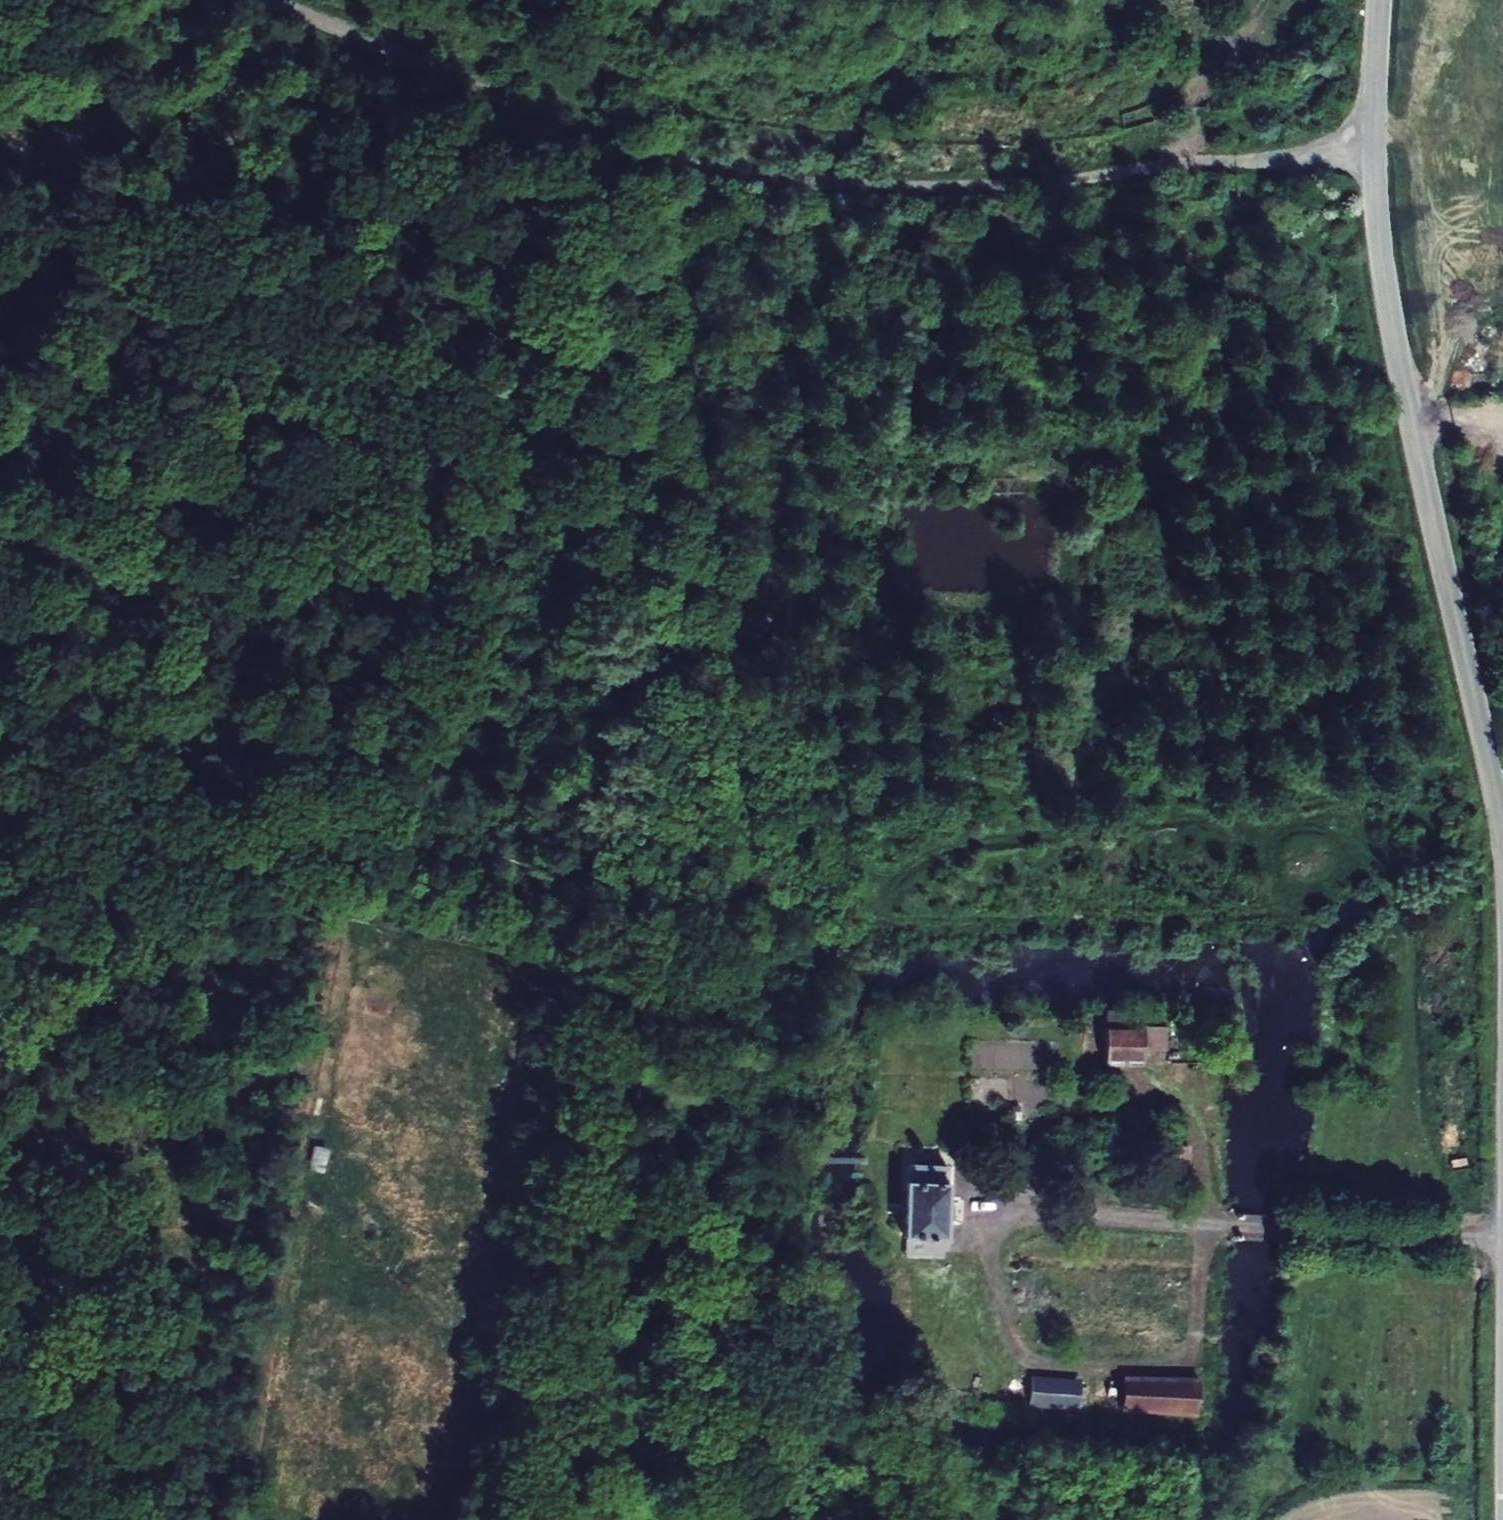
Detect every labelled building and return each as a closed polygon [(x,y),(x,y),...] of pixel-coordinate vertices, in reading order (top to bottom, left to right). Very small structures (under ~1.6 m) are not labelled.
[(1115,994),(1115,1051),(1220,1051),(1222,994),(1115,994)] [(309,1167),(324,1170),(330,1147),(315,1143),(309,1167)] [(875,1160),(871,1266),(950,1269),(955,1163),(875,1160)] [(1177,1359),(1177,1412),(1228,1412),(1227,1358),(1177,1359)] [(1076,1408),(1079,1378),(1029,1372),(1026,1402),(1076,1408)]
